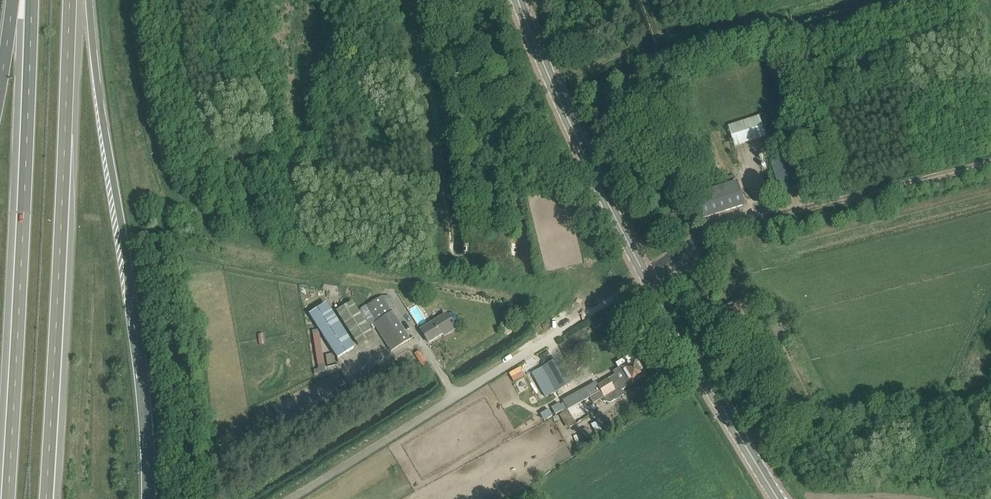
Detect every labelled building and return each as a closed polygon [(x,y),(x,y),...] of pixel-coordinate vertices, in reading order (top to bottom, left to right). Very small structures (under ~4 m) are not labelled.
[(733,147),(769,137),(763,115),(727,125),(733,147)] [(781,193),(802,186),(792,154),(771,161),(781,193)] [(736,181),(696,194),(704,218),(743,205),(741,199),(736,181)] [(391,351),(410,339),(392,311),(391,312),(381,296),(366,305),(376,321),(373,323),(391,351)] [(352,301),(336,311),(358,345),(374,335),(352,301)] [(325,303),(309,313),(337,358),(353,348),(325,303)] [(451,313),(447,316),(447,315),(440,320),(439,318),(420,330),(429,342),(447,331),(448,333),(455,328),(453,325),(454,324),(452,323),(456,320),(457,317),(455,314),(451,313)] [(778,322),(764,329),(770,340),(784,332),(778,322)] [(316,334),(319,365),(325,365),(322,333),(316,334)] [(424,368),(428,365),(419,350),(415,353),(424,368)] [(562,401),(567,410),(575,406),(610,384),(640,366),(635,358),(613,372),(615,374),(597,385),(596,383),(562,401)] [(542,367),(556,391),(570,383),(556,359),(542,367)] [(562,413),(570,427),(598,411),(593,403),(603,397),(606,401),(610,402),(616,399),(617,394),(615,391),(628,384),(629,385),(646,375),(640,366),(610,384),(575,406),(567,410),(562,413)] [(597,433),(603,430),(598,421),(592,424),(597,433)] [(581,431),(588,442),(594,438),(587,427),(581,431)]
